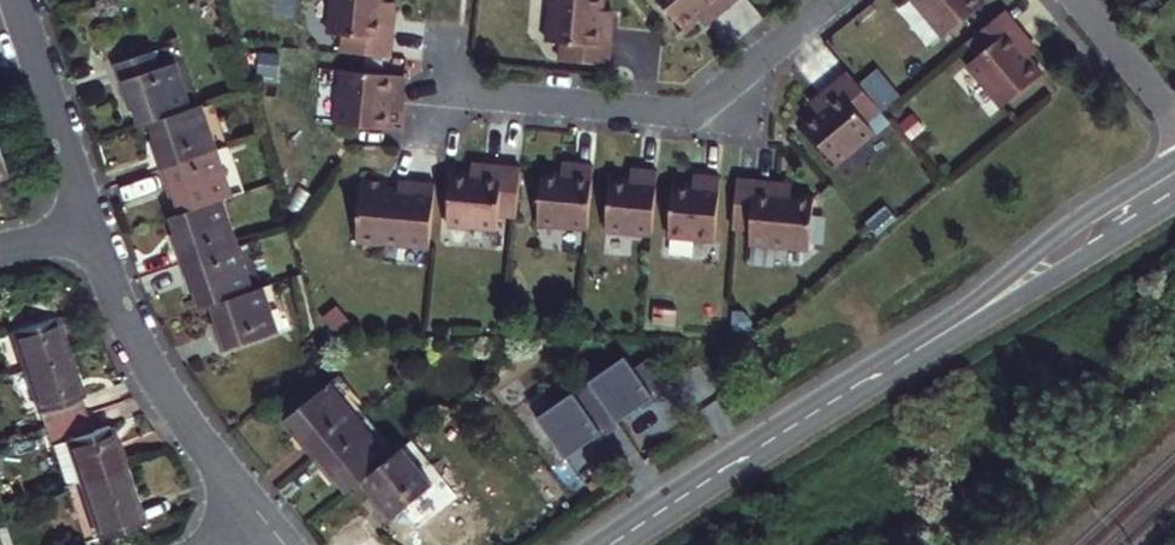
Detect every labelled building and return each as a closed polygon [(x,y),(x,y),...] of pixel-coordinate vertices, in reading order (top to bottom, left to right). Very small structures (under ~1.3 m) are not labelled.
[(391,56),(395,18),(384,18),(385,1),(385,0),(333,0),(330,32),(345,33),(343,51),(391,56)] [(610,26),(599,26),(600,8),(600,0),(547,0),(546,44),(561,44),(561,62),(609,64),(610,26)] [(734,0),(664,0),(686,27),(701,15),(704,19),(713,11),(717,15),(734,0)] [(948,36),(989,2),(987,0),(919,0),(948,36)] [(396,2),(385,1),(384,18),(395,18),(396,2)] [(610,26),(610,9),(600,8),(599,26),(610,26)] [(973,63),(1007,105),(1048,71),(1036,57),(1026,45),(1034,38),(1010,9),(973,39),(985,53),(973,63)] [(704,19),(707,23),(717,15),(713,11),(704,19)] [(1034,38),(1026,45),(1036,57),(1045,51),(1034,38)] [(131,102),(139,124),(149,121),(188,108),(173,63),(159,68),(153,50),(112,64),(126,103),(131,102)] [(399,73),(337,67),(331,121),(384,126),(386,108),(387,91),(398,92),(399,73)] [(885,109),(849,68),(821,92),(824,96),(816,104),(819,108),(804,120),(842,165),(881,133),(871,121),(885,109)] [(387,91),(386,108),(396,109),(398,92),(387,91)] [(812,100),(816,104),(824,96),(821,92),(812,100)] [(157,168),(215,149),(199,104),(188,108),(149,121),(157,142),(149,145),(157,168)] [(10,172),(0,144),(0,175),(10,172)] [(174,193),(180,212),(219,199),(230,195),(215,149),(157,168),(167,195),(174,193)] [(518,161),(481,158),(481,163),(469,162),(469,168),(450,166),(445,219),(495,223),(496,208),(514,209),(518,161)] [(586,222),(591,159),(572,158),(572,163),(560,162),(559,167),(541,166),(536,218),(586,222)] [(650,228),(656,166),(637,163),(636,169),(629,168),(628,174),(609,172),(603,224),(650,228)] [(667,230),(713,235),(719,171),(700,169),(700,175),(692,174),(691,179),(672,178),(667,230)] [(773,176),(735,172),(731,220),(749,222),(747,237),(807,242),(812,191),(789,188),(772,187),(773,176)] [(790,178),(773,176),(772,187),(789,188),(790,178)] [(426,244),(431,180),(395,178),(394,188),(382,187),(383,180),(358,178),(353,241),(379,243),(379,240),(426,244)] [(219,199),(180,212),(170,215),(178,239),(170,241),(178,261),(234,243),(219,199)] [(201,306),(211,302),(250,288),(234,243),(178,261),(186,286),(193,283),(201,306)] [(250,288),(211,302),(219,325),(212,327),(221,351),(277,332),(261,284),(250,288)] [(60,315),(54,295),(15,308),(21,325),(17,327),(30,366),(77,351),(64,313),(60,315)] [(77,351),(30,366),(45,408),(49,407),(54,422),(93,409),(87,394),(91,392),(77,351)] [(623,353),(587,378),(596,391),(616,419),(643,400),(652,394),(632,365),(623,353)] [(652,394),(643,400),(646,403),(669,386),(647,355),(632,365),(652,394)] [(311,458),(357,421),(326,382),(285,415),(300,435),(295,439),(311,458)] [(572,390),(535,416),(564,456),(593,436),(600,430),(580,402),(572,390)] [(618,422),(616,419),(596,391),(580,402),(600,430),(593,436),(595,439),(618,422)] [(99,426),(93,409),(54,422),(60,440),(73,436),(86,474),(128,460),(114,421),(99,426)] [(331,474),(345,490),(360,478),(385,457),(357,421),(311,458),(326,477),(331,474)] [(73,436),(60,440),(73,479),(86,474),(73,436)] [(385,457),(360,478),(374,495),(369,499),(385,519),(430,483),(400,445),(385,457)] [(146,514),(128,460),(86,474),(105,529),(146,514)] [(6,527),(0,528),(0,544),(11,544),(6,527)]
